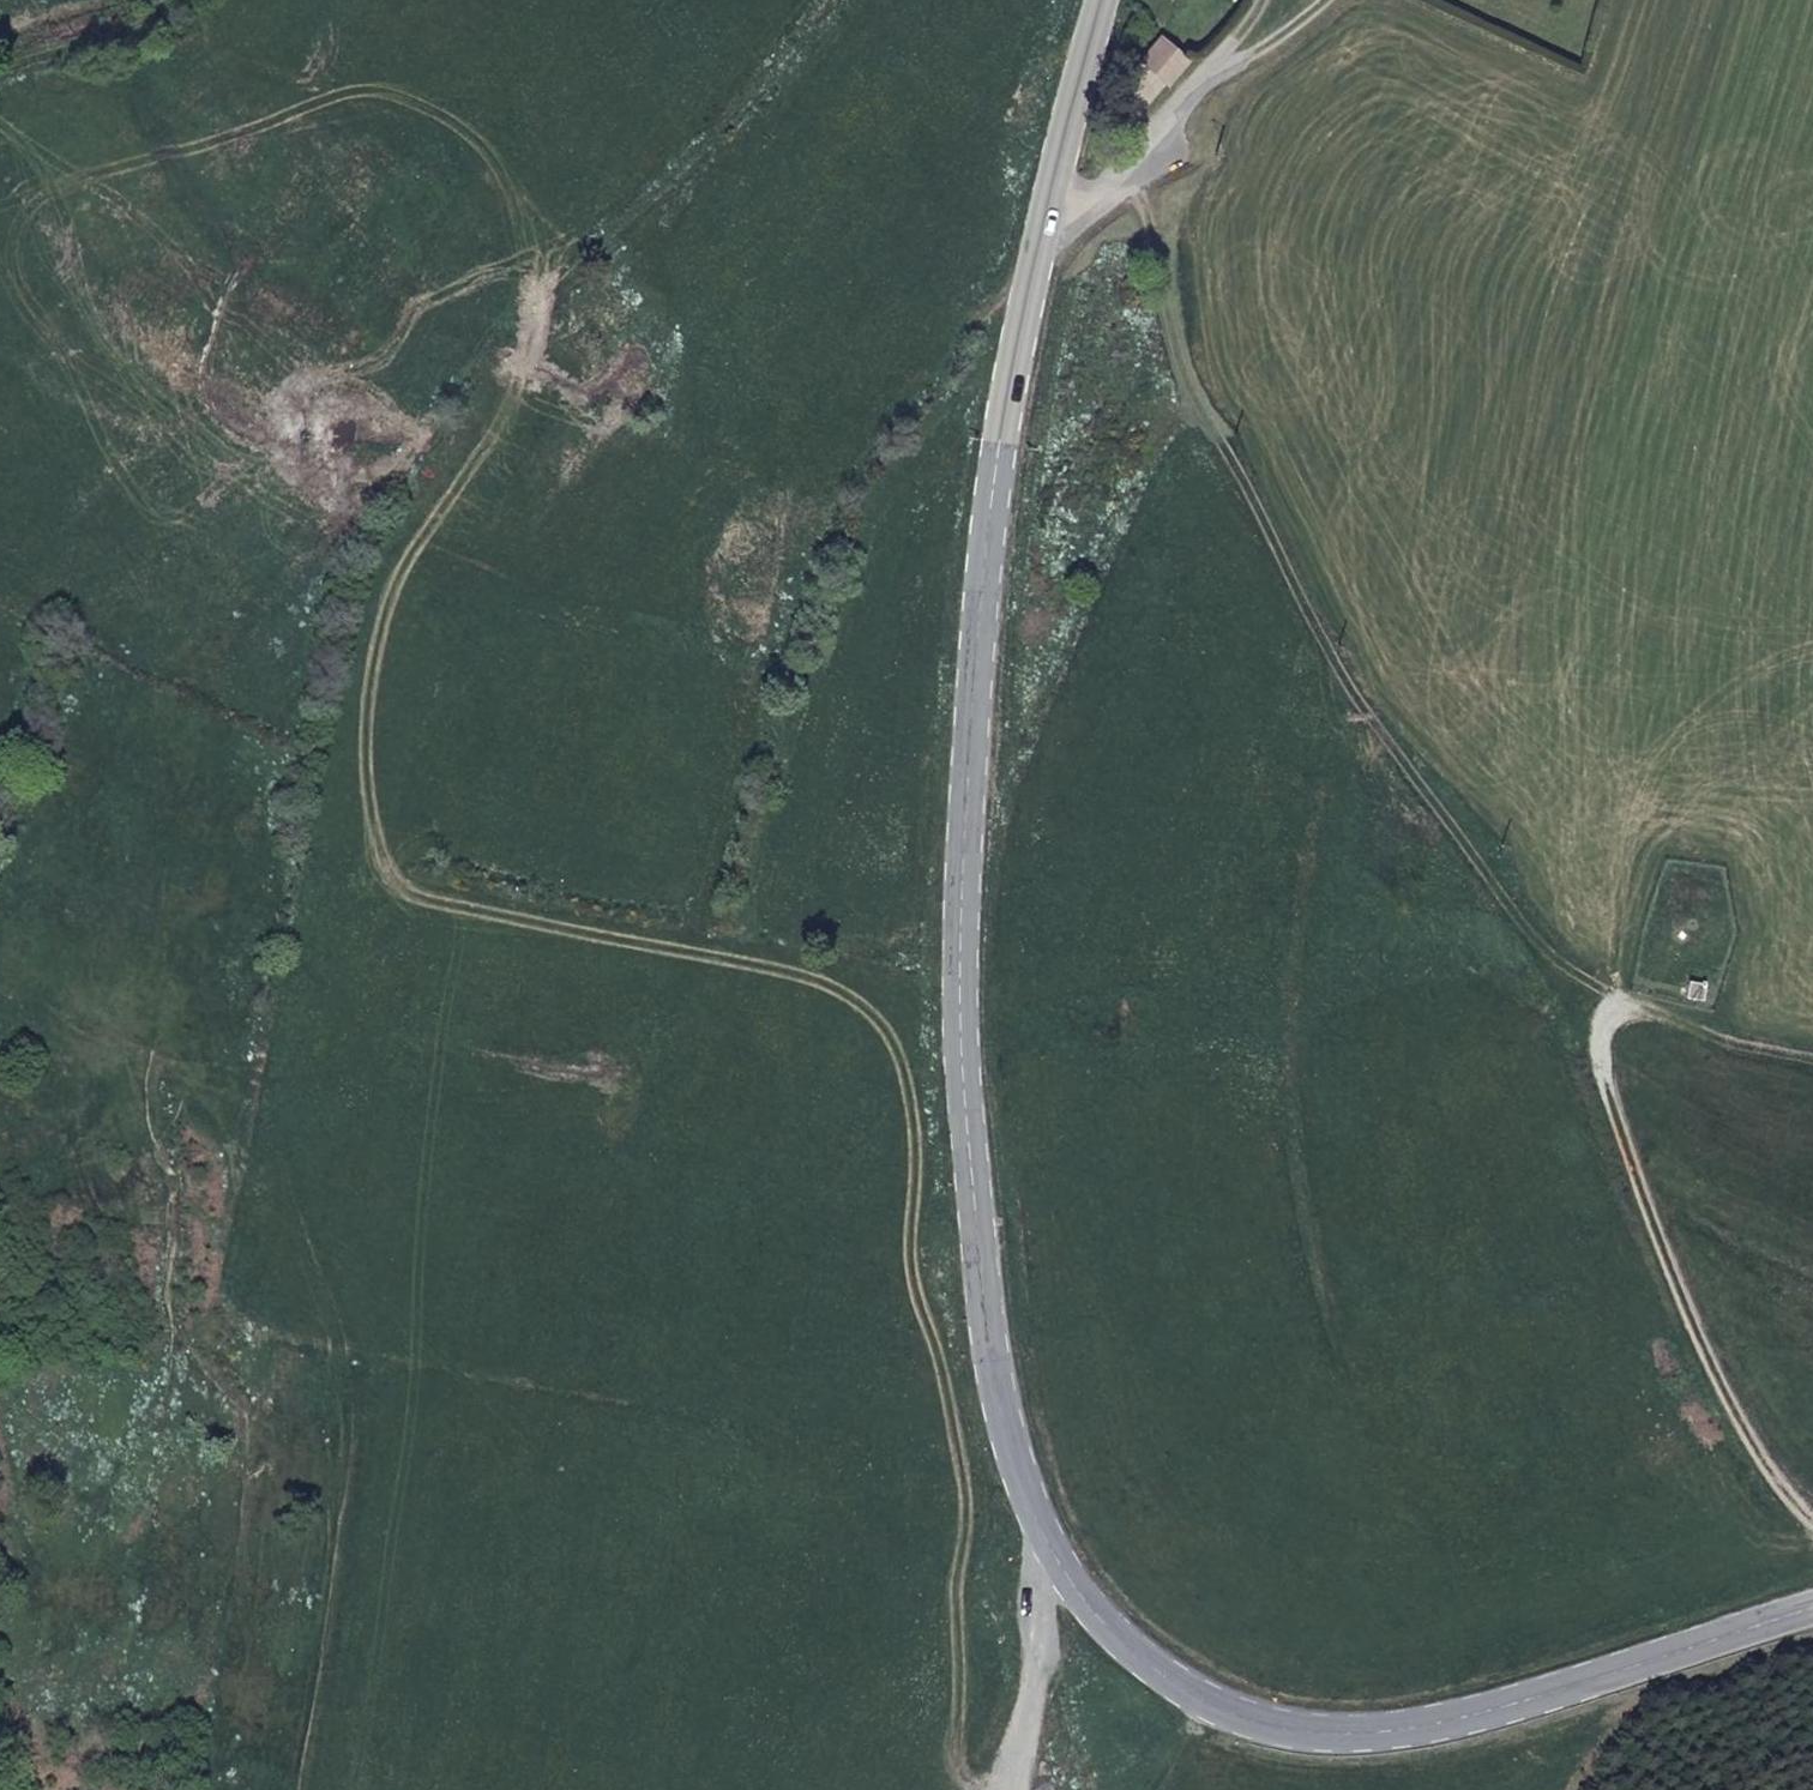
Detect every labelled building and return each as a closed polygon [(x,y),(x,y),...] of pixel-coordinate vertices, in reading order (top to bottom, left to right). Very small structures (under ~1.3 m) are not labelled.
[(1160,35),(1139,59),(1169,85),(1188,60),(1160,35)] [(1688,980),(1687,997),(1704,998),(1706,981),(1688,980)]
